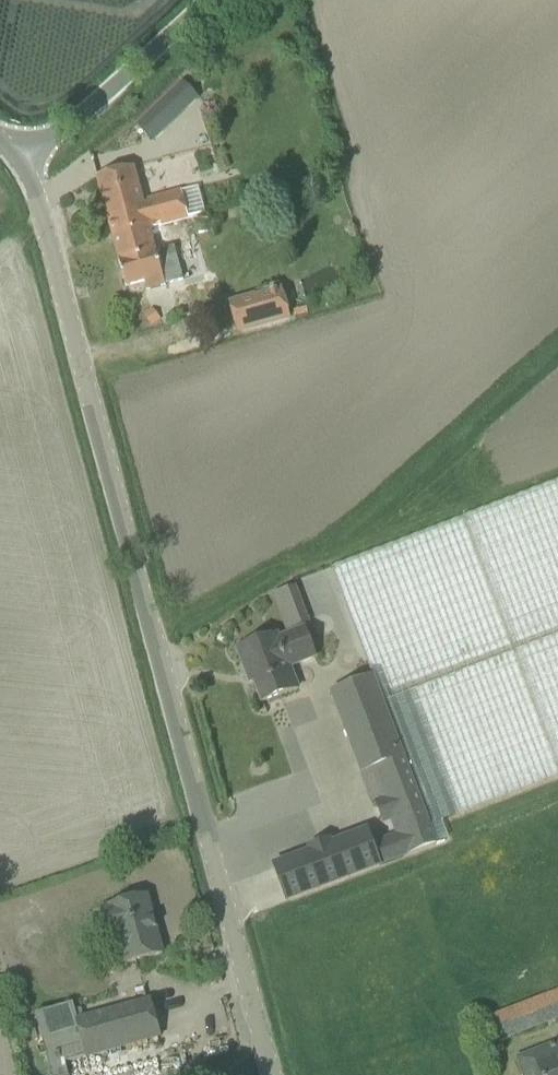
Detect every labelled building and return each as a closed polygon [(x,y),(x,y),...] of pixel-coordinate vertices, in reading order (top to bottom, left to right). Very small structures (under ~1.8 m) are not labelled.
[(176,70),(164,81),(179,97),(191,87),(176,70)] [(157,117),(143,101),(131,111),(145,127),(157,117)] [(134,168),(97,178),(113,238),(150,228),(151,229),(162,226),(208,214),(201,186),(144,202),(134,168)] [(150,228),(113,238),(126,287),(145,283),(147,291),(184,281),(175,248),(168,249),(162,226),(151,229),(150,228)] [(272,297),(271,291),(230,302),(238,331),(290,318),(284,294),(272,297)] [(374,678),(422,809),(428,826),(557,777),(557,483),(333,568),(374,678)] [(290,667),(315,657),(305,630),(279,640),(278,636),(239,651),(246,669),(250,668),(263,703),(298,689),(290,667)] [(428,826),(422,809),(374,678),(333,693),(363,773),(373,769),(385,800),(377,803),(384,823),(391,821),(397,837),(373,846),(367,832),(330,846),(329,842),(309,850),(310,853),(273,867),(286,902),(380,867),(380,866),(405,857),(436,846),(428,826)] [(163,954),(147,896),(101,909),(110,941),(116,940),(123,965),(163,954)] [(557,1016),(557,991),(490,1015),(499,1039),(513,1034),(513,1033),(557,1016)] [(151,1001),(78,1021),(88,1058),(161,1037),(151,1001)] [(35,1013),(52,1074),(68,1074),(65,1064),(88,1058),(78,1021),(73,1003),(35,1013)] [(539,1074),(557,1074),(557,1043),(519,1058),(524,1073),(536,1068),(539,1074)]
